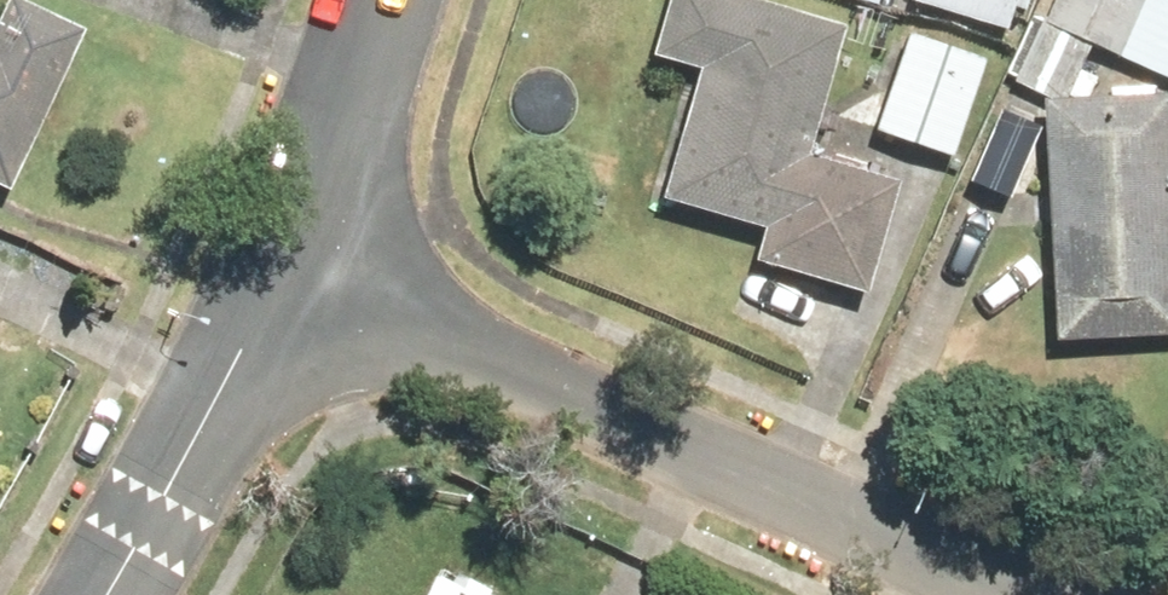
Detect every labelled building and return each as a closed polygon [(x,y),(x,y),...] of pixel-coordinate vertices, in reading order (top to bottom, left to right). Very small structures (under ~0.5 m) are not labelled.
[(722,0),(661,0),(643,61),(689,74),(652,200),(757,231),(747,265),(860,299),(893,187),(802,160),(839,35),(722,0)] [(924,16),(1019,42),(1030,0),(928,0),(924,16)] [(1051,35),(1167,86),(1167,0),(1067,0),(1051,35)] [(9,201),(84,44),(6,7),(0,19),(0,197),(9,201)] [(1001,65),(907,37),(878,133),(972,161),(1001,65)] [(1035,105),(1050,346),(1167,338),(1167,172),(1163,97),(1035,105)]
